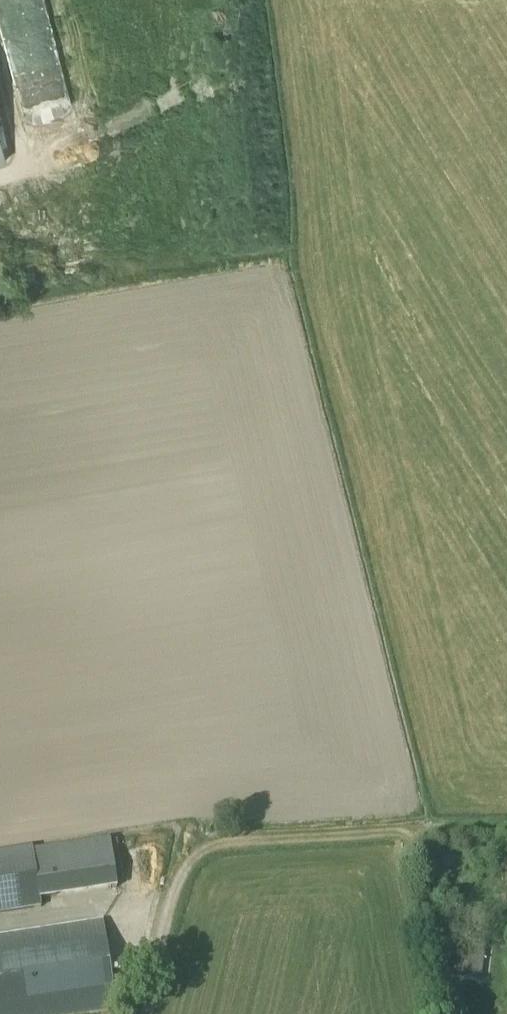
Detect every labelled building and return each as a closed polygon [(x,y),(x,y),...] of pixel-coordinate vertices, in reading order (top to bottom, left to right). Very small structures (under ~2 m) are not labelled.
[(11,855),(0,857),(0,914),(42,908),(40,899),(117,888),(111,840),(11,855)] [(116,1008),(103,921),(0,937),(0,1013),(77,1013),(116,1008)] [(453,978),(480,981),(485,945),(458,941),(453,978)]
